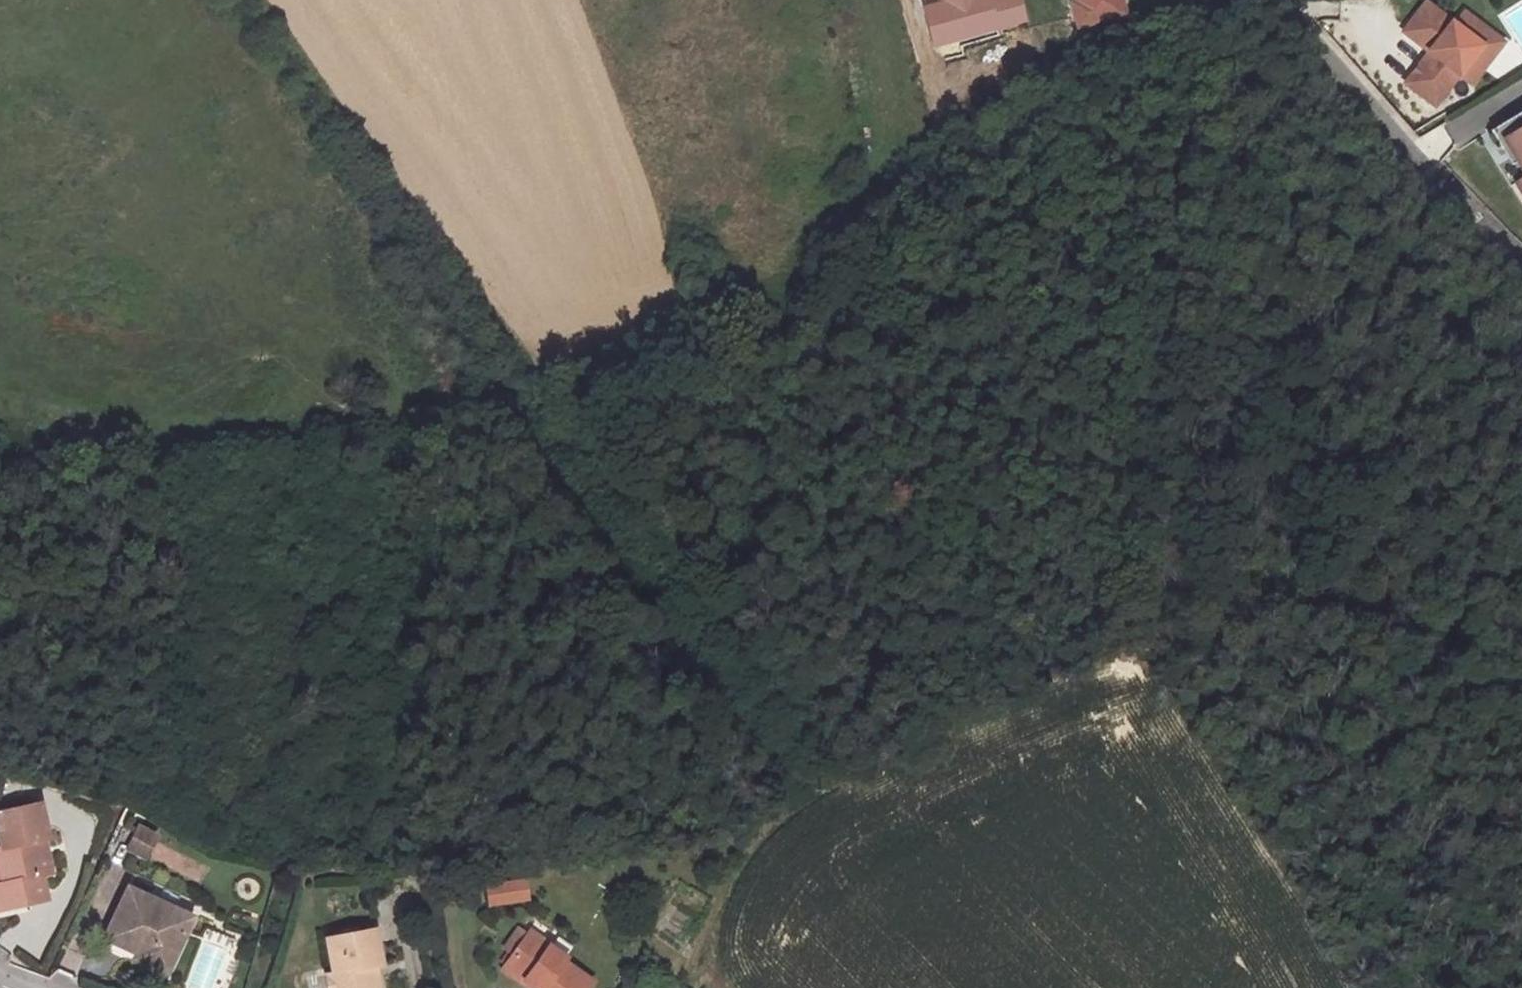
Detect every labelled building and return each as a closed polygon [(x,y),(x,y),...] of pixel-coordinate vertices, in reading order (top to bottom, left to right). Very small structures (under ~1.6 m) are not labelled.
[(941,11),(977,0),(938,0),(941,11)] [(1079,9),(1074,11),(1079,32),(1125,17),(1121,0),(1077,0),(1079,9)] [(1391,29),(1417,49),(1393,81),(1423,103),(1446,72),(1459,81),(1481,52),(1442,22),(1413,0),(1391,29)] [(1451,10),(1442,22),(1481,52),(1490,40),(1451,10)] [(1479,128),(1491,147),(1495,144),(1505,159),(1514,174),(1504,180),(1521,209),(1521,101),(1479,128)] [(1495,144),(1491,147),(1500,162),(1505,159),(1495,144)] [(37,846),(28,812),(0,818),(0,918),(40,909),(34,884),(26,849),(37,846)] [(124,842),(115,866),(132,871),(140,849),(124,842)] [(45,881),(37,846),(26,849),(34,884),(45,881)] [(504,919),(541,913),(538,893),(501,899),(504,919)] [(178,927),(118,903),(101,943),(141,960),(134,974),(162,984),(176,949),(171,946),(178,927)] [(373,986),(367,987),(365,977),(377,975),(371,938),(322,944),(328,983),(319,985),(319,987),(373,987),(373,986)] [(518,960),(528,969),(544,949),(533,940),(518,960)] [(202,942),(197,957),(218,964),(222,966),(227,951),(202,942)] [(528,969),(518,982),(525,987),(581,987),(576,984),(581,977),(544,949),(528,969)]
